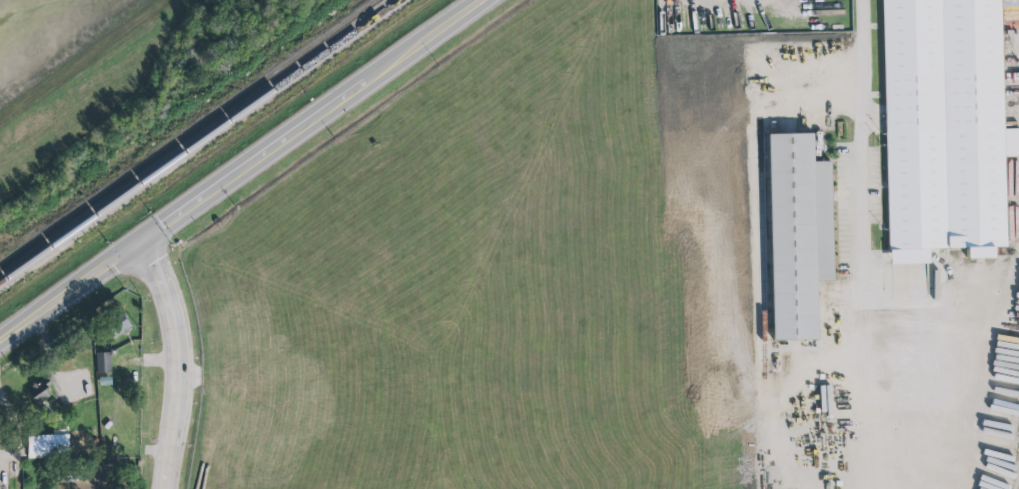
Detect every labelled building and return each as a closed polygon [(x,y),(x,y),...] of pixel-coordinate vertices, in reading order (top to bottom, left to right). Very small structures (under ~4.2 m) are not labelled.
[(888,249),(967,248),(967,258),(993,258),(993,247),(1006,247),(1005,156),(1018,156),(1018,128),(1002,128),(1000,0),(883,0),(888,249)] [(772,136),(777,343),(822,342),(820,283),(836,282),(834,163),(817,163),(817,135),(772,136)] [(115,338),(133,329),(126,315),(108,323),(115,338)] [(97,373),(111,373),(110,353),(96,353),(97,373)] [(28,389),(39,407),(57,397),(46,379),(28,389)] [(29,457),(70,456),(70,434),(29,435),(29,457)]
